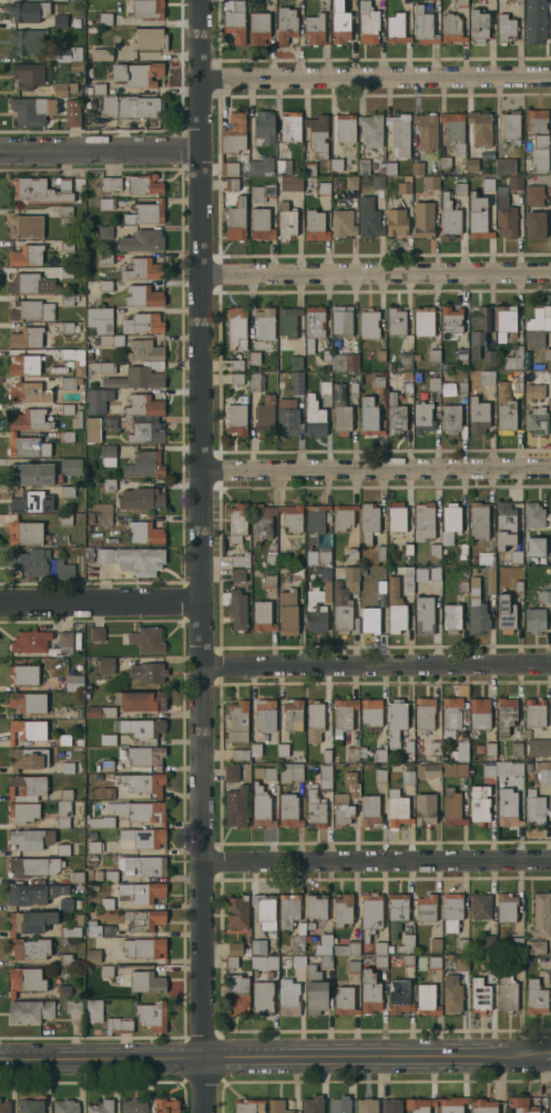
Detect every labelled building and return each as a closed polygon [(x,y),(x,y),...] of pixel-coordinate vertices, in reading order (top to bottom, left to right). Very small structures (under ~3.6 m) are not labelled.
[(133,18),(133,0),(163,0),(163,18),(133,18)] [(244,27),(245,27),(245,45),(234,45),(234,35),(233,34),(232,32),(224,32),(224,10),(225,10),(225,0),(244,0),(244,27)] [(333,44),(332,0),(344,0),(344,12),(350,12),(350,40),(349,40),(349,41),(347,41),(347,44),(339,44),(339,45),(336,45),(336,44),(333,44)] [(370,0),(370,7),(373,7),(373,11),(379,11),(379,30),(378,30),(378,44),(367,44),(367,43),(360,43),(359,0),(370,0)] [(526,43),(526,0),(547,0),(547,39),(542,40),(542,43),(526,43)] [(50,16),(44,16),(44,18),(39,18),(39,22),(9,22),(9,10),(8,10),(8,4),(9,4),(9,2),(50,2),(50,16)] [(414,39),(415,4),(424,4),(422,13),(432,13),(432,34),(440,34),(440,44),(418,43),(418,39),(414,39)] [(288,8),(288,10),(295,10),(295,17),(297,17),(297,37),(287,37),(287,44),(277,44),(277,8),(288,8)] [(470,9),(478,9),(478,13),(488,13),(488,39),(484,39),(484,43),(475,43),(475,39),(470,39),(470,9)] [(112,25),(100,25),(100,22),(96,22),(98,16),(100,16),(100,12),(112,13),(112,25)] [(324,44),(317,44),(317,47),(312,47),(312,44),(308,44),(307,39),(305,39),(305,17),(318,17),(318,12),(324,12),(324,44)] [(386,42),(387,17),(395,17),(395,12),(405,12),(404,37),(411,37),(411,42),(386,42)] [(461,21),(461,37),(468,37),(468,42),(448,42),(448,43),(445,43),(441,43),(441,40),(441,16),(446,16),(446,13),(451,12),(451,16),(457,16),(461,21)] [(268,38),(262,38),(262,45),(249,45),(249,13),(268,13),(268,38)] [(498,13),(507,13),(507,20),(516,19),(516,40),(513,41),(511,40),(511,35),(508,35),(508,38),(510,38),(510,41),(508,41),(508,42),(506,42),(506,45),(501,45),(500,42),(499,42),(498,13)] [(54,14),(67,14),(67,21),(69,21),(69,27),(67,27),(54,27),(54,14)] [(135,29),(163,29),(163,34),(167,34),(167,52),(163,52),(163,49),(153,49),(153,50),(146,50),(146,49),(127,49),(127,45),(132,45),(132,42),(135,42),(135,29)] [(48,30),(48,34),(43,34),(43,55),(34,55),(34,52),(27,52),(27,55),(16,55),(16,53),(13,53),(13,44),(9,44),(10,38),(12,38),(12,30),(48,30)] [(105,45),(105,48),(112,48),(112,50),(114,50),(114,58),(112,58),(112,60),(110,60),(85,60),(85,45),(105,45)] [(70,61),(58,61),(57,49),(70,49),(70,61)] [(112,64),(149,64),(149,62),(163,62),(163,76),(151,76),(151,80),(156,81),(156,88),(150,88),(125,88),(125,80),(116,80),(116,82),(113,82),(113,80),(112,80),(112,64)] [(43,64),(43,80),(48,80),(48,85),(32,85),(32,90),(18,90),(18,82),(20,82),(20,79),(12,79),(12,63),(43,64)] [(75,82),(75,93),(67,93),(67,95),(53,95),(53,83),(75,82)] [(93,84),(105,83),(105,94),(93,94),(93,84)] [(163,111),(160,111),(160,116),(115,116),(102,113),(102,96),(135,96),(135,98),(163,98),(163,111)] [(48,99),(48,103),(45,103),(45,106),(49,106),(49,115),(44,115),(44,119),(45,119),(45,122),(43,122),(43,125),(38,125),(38,126),(34,126),(34,125),(17,125),(17,109),(9,109),(9,99),(48,99)] [(548,172),(532,172),(532,150),(532,137),(530,137),(530,135),(529,135),(528,110),(548,110),(548,122),(545,122),(545,129),(548,129),(548,172)] [(254,115),(258,115),(258,111),(269,111),(269,115),(274,115),(274,145),(263,144),(263,137),(254,137),(254,115)] [(520,145),(510,145),(510,140),(502,140),(502,114),(510,114),(510,111),(520,111),(520,145)] [(282,115),(287,115),(287,112),(300,112),(300,142),(282,142),(282,115)] [(491,114),(493,114),(493,122),(492,122),(492,124),(493,124),(493,129),(492,129),(492,131),(493,131),(493,133),(492,134),(492,136),(493,136),(493,140),(492,140),(492,145),(490,145),(491,146),(489,149),(486,149),(484,147),(483,147),(482,145),(479,145),(479,147),(473,147),(473,131),(472,131),(472,123),(468,123),(468,112),(480,112),(480,113),(484,113),(484,114),(491,114)] [(65,113),(80,113),(80,126),(65,126),(65,113)] [(222,130),(227,130),(227,129),(231,129),(231,124),(229,124),(229,113),(245,113),(246,151),(238,151),(238,153),(222,153),(222,130)] [(382,114),(382,147),(364,147),(364,124),(359,124),(359,116),(373,116),(373,114),(375,114),(375,113),(379,113),(379,114),(382,114)] [(410,157),(407,157),(407,160),(398,160),(398,157),(397,157),(397,154),(395,154),(395,151),(397,151),(397,147),(392,147),(392,125),(386,125),(386,118),(400,118),(400,114),(404,114),(404,113),(407,113),(407,114),(410,114),(410,157)] [(419,124),(414,124),(414,115),(429,115),(428,114),(430,113),(435,113),(437,114),(436,115),(438,115),(438,116),(439,116),(439,120),(438,120),(438,124),(439,124),(439,126),(438,126),(438,129),(439,129),(439,133),(437,133),(437,134),(439,134),(439,137),(437,137),(437,139),(439,139),(439,141),(437,141),(437,147),(439,147),(439,150),(431,150),(431,153),(425,153),(425,151),(419,151),(419,124)] [(455,113),(455,114),(465,114),(466,153),(456,153),(456,143),(446,143),(446,122),(440,122),(440,113),(455,113)] [(337,114),(355,115),(355,142),(336,142),(337,114)] [(310,127),(304,127),(304,120),(317,120),(317,115),(328,115),(328,129),(327,129),(328,139),(325,139),(325,143),(327,143),(327,153),(313,153),(313,151),(310,151),(310,127)] [(249,161),(262,161),(262,156),(273,156),(274,175),(249,175),(249,161)] [(440,170),(440,157),(451,157),(451,170),(450,170),(450,174),(440,174),(440,170)] [(341,159),(341,171),(331,171),(331,159),(341,159)] [(479,172),(468,172),(468,159),(479,159),(479,172)] [(516,174),(496,174),(496,159),(516,160),(516,174)] [(292,160),(292,174),(277,174),(277,160),(292,160)] [(369,175),(359,175),(359,160),(369,160),(369,175)] [(222,162),(238,162),(238,175),(222,175),(222,162)] [(414,162),(424,162),(424,174),(414,174),(414,162)] [(304,163),(316,163),(316,175),(304,175),(304,163)] [(396,163),(396,174),(386,174),(386,163),(396,163)] [(102,177),(109,177),(109,176),(151,175),(152,173),(155,174),(157,175),(157,178),(155,181),(153,181),(153,183),(157,183),(157,182),(162,182),(162,183),(164,183),(164,194),(153,194),(153,193),(144,193),(144,195),(129,195),(129,191),(102,191),(102,177)] [(373,175),(384,175),(384,190),(373,190),(373,175)] [(280,176),(303,177),(303,191),(280,191),(280,176)] [(346,176),(358,176),(357,190),(346,188),(346,176)] [(397,194),(397,182),(404,183),(404,176),(411,176),(411,194),(397,194)] [(431,190),(431,188),(425,188),(425,176),(439,176),(439,190),(431,190)] [(523,190),(508,190),(508,176),(522,176),(523,190)] [(27,200),(18,200),(12,200),(12,190),(14,190),(14,185),(12,184),(12,178),(13,177),(45,177),(45,188),(54,188),(54,192),(59,192),(59,193),(73,193),(73,202),(27,202),(27,200)] [(60,187),(55,187),(55,177),(70,177),(70,191),(60,191),(60,187)] [(226,178),(238,178),(238,191),(226,191),(226,178)] [(493,191),(482,191),(482,178),(493,178),(493,191)] [(333,180),(344,180),(343,190),(331,188),(333,180)] [(318,183),(330,183),(330,195),(318,195),(318,183)] [(251,186),(263,186),(263,184),(275,184),(275,197),(265,197),(265,203),(263,203),(263,204),(251,204),(251,186)] [(453,184),(467,184),(467,195),(453,195),(453,184)] [(497,196),(498,196),(497,186),(506,185),(506,196),(508,196),(508,207),(516,207),(516,215),(517,215),(518,219),(516,219),(517,232),(518,236),(517,236),(517,237),(504,238),(504,237),(501,237),(501,234),(497,234),(497,196)] [(526,185),(543,185),(543,194),(545,194),(545,198),(543,198),(543,205),(526,205),(526,185)] [(470,238),(469,191),(475,191),(475,197),(486,197),(487,232),(494,232),(494,237),(470,238)] [(441,192),(448,192),(448,200),(451,200),(451,210),(460,210),(460,234),(456,234),(456,239),(449,239),(449,237),(441,237),(441,192)] [(245,195),(245,241),(243,241),(243,242),(238,242),(238,241),(226,241),(226,208),(234,208),(234,202),(237,202),(237,195),(245,195)] [(385,235),(373,236),(373,238),(370,238),(370,239),(367,239),(367,238),(366,238),(364,239),(360,239),(359,238),(359,196),(374,196),(374,211),(379,211),(380,225),(384,225),(385,235)] [(156,204),(156,197),(164,197),(164,223),(124,223),(124,214),(136,214),(136,208),(134,208),(134,204),(156,204)] [(100,198),(114,198),(114,210),(99,210),(100,198)] [(296,211),(296,235),(292,235),(292,239),(288,239),(288,241),(286,241),(286,239),(285,239),(285,241),(280,241),(280,239),(278,239),(279,211),(277,211),(277,201),(288,201),(288,211),(292,211),(292,208),(296,208),(296,211)] [(415,219),(415,202),(433,202),(435,238),(429,238),(429,237),(415,237),(415,219)] [(60,206),(72,206),(72,226),(60,226),(60,206)] [(269,208),(268,218),(271,218),(271,222),(268,222),(268,228),(276,228),(276,239),(261,239),(261,238),(258,238),(258,239),(255,239),(254,238),(252,238),(252,208),(269,208)] [(305,239),(305,210),(315,210),(315,212),(325,212),(324,231),(330,231),(330,239),(305,239)] [(387,210),(405,210),(405,217),(407,217),(408,235),(387,235),(387,210)] [(353,211),(353,225),(357,225),(357,235),(346,235),(346,237),(337,237),(336,239),(335,239),(334,237),(331,237),(331,229),(331,227),(333,211),(353,211)] [(547,239),(527,239),(527,213),(547,213),(547,239)] [(9,228),(10,227),(11,226),(12,226),(12,222),(11,222),(9,219),(9,217),(11,215),(19,215),(19,216),(42,216),(42,237),(9,237),(9,228)] [(112,226),(112,238),(99,238),(99,226),(112,226)] [(119,237),(134,237),(134,235),(136,235),(136,231),(161,231),(161,237),(163,237),(163,251),(119,251),(119,237)] [(61,239),(73,239),(73,251),(61,251),(61,239)] [(41,265),(27,265),(27,266),(9,265),(9,263),(7,263),(7,258),(9,258),(9,256),(11,256),(11,252),(21,252),(21,249),(20,249),(20,246),(21,246),(21,245),(43,245),(43,249),(41,249),(41,265)] [(99,255),(112,255),(112,264),(99,264),(99,255)] [(151,257),(151,264),(163,264),(163,268),(164,268),(164,278),(122,278),(122,263),(130,263),(130,257),(151,257)] [(61,267),(70,267),(70,278),(61,277),(61,267)] [(37,293),(18,293),(9,293),(9,282),(12,282),(12,278),(14,278),(14,273),(39,273),(39,277),(42,277),(42,278),(54,278),(54,284),(59,284),(59,292),(37,292),(37,293)] [(100,280),(112,280),(112,292),(100,292),(100,280)] [(164,306),(125,305),(125,303),(123,303),(123,299),(125,299),(125,296),(130,296),(130,290),(127,290),(127,285),(145,285),(150,285),(150,290),(163,292),(163,296),(164,296),(164,298),(165,298),(165,303),(164,303),(164,306)] [(61,295),(79,295),(78,300),(73,300),(73,306),(61,306),(61,295)] [(10,309),(13,309),(14,300),(41,300),(41,319),(29,319),(29,318),(22,318),(22,320),(9,319),(10,309)] [(433,336),(415,336),(415,308),(418,308),(418,307),(421,307),(421,308),(422,308),(422,305),(431,305),(431,307),(433,307),(433,336)] [(544,333),(543,346),(528,346),(528,334),(526,334),(526,320),(529,320),(529,318),(534,318),(534,305),(550,305),(549,317),(550,317),(550,330),(550,333),(544,333)] [(325,307),(325,338),(314,338),(314,354),(306,354),(306,307),(309,307),(309,306),(313,306),(313,307),(317,307),(317,306),(320,306),(320,307),(325,307)] [(343,337),(343,334),(333,335),(333,307),(353,306),(353,337),(343,337)] [(450,333),(450,329),(442,330),(441,306),(450,306),(450,312),(457,310),(457,308),(462,308),(462,333),(450,333)] [(490,331),(484,331),(484,346),(478,346),(478,359),(470,359),(470,331),(472,331),(472,321),(469,321),(469,312),(478,312),(478,306),(490,306),(490,331)] [(517,331),(506,331),(506,343),(497,343),(497,306),(516,306),(517,331)] [(388,307),(400,307),(400,310),(406,310),(406,335),(388,335),(388,307)] [(112,308),(112,334),(95,334),(95,326),(86,326),(86,308),(112,308)] [(228,318),(227,318),(226,317),(226,314),(227,313),(227,308),(246,308),(246,318),(246,349),(236,350),(236,346),(235,346),(235,350),(228,350),(228,318)] [(256,339),(256,320),(254,320),(254,312),(264,312),(264,308),(275,308),(275,317),(274,317),(274,339),(256,339)] [(296,308),(295,339),(286,339),(286,336),(278,336),(278,308),(296,308)] [(379,339),(360,339),(360,312),(367,312),(366,308),(373,308),(373,312),(379,312),(379,339)] [(122,333),(122,319),(134,319),(134,314),(157,313),(160,316),(160,321),(164,321),(164,333),(162,333),(162,334),(160,334),(160,333),(155,333),(155,334),(153,334),(153,333),(145,333),(145,334),(143,334),(143,333),(142,333),(142,334),(137,334),(137,333),(133,333),(122,333)] [(61,323),(73,321),(73,333),(61,333),(61,323)] [(9,334),(21,334),(21,327),(43,327),(43,331),(41,331),(41,347),(9,347),(9,334)] [(100,335),(123,335),(124,346),(100,346),(100,335)] [(142,361),(142,360),(140,360),(135,360),(131,360),(127,360),(126,360),(126,353),(132,353),(132,345),(130,345),(130,340),(152,340),(152,347),(164,347),(164,360),(163,360),(163,361),(142,361)] [(523,358),(522,358),(522,369),(504,369),(504,357),(514,357),(514,346),(522,346),(523,358)] [(61,349),(73,349),(73,360),(61,360),(61,349)] [(440,361),(429,361),(429,349),(440,349),(440,361)] [(467,367),(462,367),(462,364),(461,364),(460,360),(457,360),(457,349),(467,349),(467,367)] [(331,350),(331,361),(323,361),(323,350),(331,350)] [(483,364),(483,350),(494,350),(496,364),(483,364)] [(251,351),(261,351),(261,365),(251,365),(251,351)] [(331,360),(333,360),(333,354),(359,354),(359,370),(331,370),(331,360)] [(412,354),(411,365),(398,365),(398,354),(412,354)] [(28,375),(28,372),(21,372),(21,376),(9,376),(9,364),(10,364),(10,356),(13,356),(16,355),(23,355),(23,356),(43,356),(43,359),(40,359),(40,366),(43,366),(43,372),(39,372),(39,375),(28,375)] [(290,357),(303,357),(303,369),(290,369),(290,357)] [(75,360),(84,360),(84,376),(74,376),(75,360)] [(231,360),(243,360),(243,371),(231,370),(231,360)] [(163,368),(150,368),(150,372),(164,372),(164,387),(103,387),(103,378),(126,378),(126,367),(142,367),(142,361),(163,361),(163,368)] [(90,363),(115,363),(115,374),(90,374),(90,363)] [(480,371),(494,371),(494,385),(480,385),(480,371)] [(513,377),(518,377),(518,371),(522,371),(522,392),(513,392),(513,377)] [(231,374),(243,374),(243,385),(231,385),(231,374)] [(251,374),(261,374),(261,376),(264,376),(264,392),(251,392),(251,374)] [(292,374),(303,374),(303,395),(292,395),(292,374)] [(61,377),(75,377),(75,390),(61,390),(61,377)] [(373,377),(385,377),(385,389),(373,389),(373,377)] [(429,377),(439,377),(439,390),(429,390),(429,377)] [(466,396),(460,396),(460,392),(458,392),(459,382),(462,382),(462,377),(467,377),(466,396)] [(320,381),(330,381),(330,394),(320,394),(320,381)] [(516,400),(516,430),(512,430),(512,435),(501,435),(501,430),(498,430),(497,381),(508,381),(508,390),(509,390),(509,397),(512,397),(512,400),(516,400)] [(9,388),(13,388),(13,384),(14,382),(41,382),(41,390),(52,390),(52,401),(9,402),(9,388)] [(350,397),(350,394),(349,394),(349,382),(358,382),(358,397),(350,397)] [(526,384),(530,384),(530,385),(544,385),(544,398),(530,398),(530,399),(526,399),(526,384)] [(113,389),(113,400),(104,400),(105,413),(85,415),(85,390),(113,389)] [(388,391),(396,391),(396,406),(406,406),(406,430),(399,430),(399,435),(388,435),(388,391)] [(306,392),(314,392),(314,400),(317,400),(317,409),(326,409),(326,432),(324,432),(324,436),(306,436),(306,392)] [(264,394),(274,394),(274,437),(259,437),(259,432),(255,432),(255,427),(256,427),(256,405),(264,405),(264,394)] [(133,415),(124,415),(124,407),(130,407),(130,399),(129,399),(127,395),(150,395),(150,400),(164,400),(164,415),(157,415),(157,416),(133,417),(133,415)] [(470,396),(477,396),(477,402),(489,402),(489,428),(486,428),(484,435),(470,435),(470,396)] [(360,435),(360,397),(374,397),(374,407),(378,407),(377,430),(385,430),(385,435),(360,435)] [(278,399),(296,399),(296,408),(278,408),(278,399)] [(415,435),(414,404),(420,404),(420,401),(424,401),(424,404),(432,404),(432,408),(431,408),(431,420),(435,420),(435,430),(433,430),(433,431),(427,432),(427,430),(425,430),(425,432),(422,432),(422,435),(420,435),(420,436),(417,436),(417,435),(415,435)] [(61,405),(73,405),(73,415),(61,415),(61,405)] [(246,405),(246,417),(247,417),(247,418),(246,418),(246,421),(247,421),(247,423),(246,423),(246,427),(247,427),(247,433),(245,433),(245,437),(236,436),(236,431),(234,431),(234,435),(228,435),(228,432),(226,431),(226,428),(227,427),(228,426),(228,405),(246,405)] [(334,406),(351,406),(351,431),(347,431),(347,436),(337,436),(337,431),(334,431),(334,406)] [(442,406),(460,406),(460,430),(459,430),(459,432),(457,432),(457,433),(447,435),(447,432),(445,432),(445,430),(442,430),(442,406)] [(548,435),(532,435),(532,430),(524,430),(524,413),(531,412),(531,408),(537,408),(537,407),(544,407),(545,412),(548,412),(548,435)] [(9,420),(11,420),(11,413),(23,413),(23,409),(45,408),(45,413),(43,413),(43,421),(53,420),(53,429),(9,430),(9,420)] [(278,409),(298,409),(298,423),(304,423),(304,432),(298,433),(296,433),(296,436),(278,436),(278,409)] [(72,428),(72,418),(76,418),(76,411),(81,411),(81,428),(72,428)] [(157,416),(157,422),(160,425),(160,427),(159,428),(159,430),(164,430),(164,442),(151,442),(151,440),(145,440),(145,441),(127,441),(127,435),(133,435),(133,417),(157,416)] [(86,418),(116,418),(116,429),(100,429),(100,442),(86,442),(86,418)] [(9,431),(16,431),(16,438),(39,438),(39,442),(50,442),(50,457),(9,457),(9,431)] [(62,431),(74,431),(73,442),(61,442),(62,431)] [(115,446),(115,467),(103,467),(103,458),(101,458),(101,445),(115,446)] [(122,464),(134,464),(134,457),(136,457),(136,451),(160,450),(161,466),(164,464),(165,477),(123,477),(122,464)] [(81,459),(81,474),(61,476),(61,484),(9,484),(9,464),(53,463),(53,473),(60,473),(60,459),(81,459)] [(115,490),(113,490),(113,491),(103,491),(103,479),(115,479),(115,490)] [(74,497),(62,497),(62,487),(74,487),(74,497)] [(119,497),(122,497),(122,490),(132,490),(132,488),(157,488),(157,493),(164,493),(165,508),(119,509),(119,497)] [(43,491),(43,496),(41,496),(41,503),(47,503),(47,511),(9,512),(9,509),(8,509),(8,504),(9,504),(9,502),(11,502),(11,498),(21,498),(21,491),(27,491),(43,491)] [(407,531),(389,532),(389,508),(391,508),(391,502),(404,502),(404,507),(406,507),(407,531)] [(435,539),(425,539),(425,541),(415,541),(415,530),(416,530),(415,504),(425,504),(425,502),(433,502),(435,539)] [(470,539),(470,502),(480,502),(480,504),(488,504),(488,522),(490,522),(490,524),(488,524),(488,539),(480,539),(480,541),(478,541),(478,539),(470,539)] [(497,502),(510,502),(510,509),(517,509),(517,545),(503,545),(503,552),(497,552),(497,502)] [(524,513),(523,513),(523,510),(526,510),(526,503),(538,502),(538,506),(541,506),(541,509),(544,509),(544,528),(524,528),(524,513)] [(378,508),(379,531),(377,531),(377,534),(373,534),(373,531),(371,531),(371,547),(361,547),(360,503),(375,503),(375,504),(371,504),(371,508),(378,508)] [(441,531),(443,531),(442,507),(447,507),(447,503),(457,503),(457,507),(460,507),(461,533),(456,533),(456,531),(452,531),(452,545),(441,545),(441,531)] [(236,504),(247,504),(247,514),(246,514),(246,534),(241,534),(241,542),(229,542),(229,521),(227,521),(227,518),(229,518),(229,514),(226,513),(226,509),(228,507),(236,507),(236,504)] [(277,511),(277,515),(271,515),(272,527),(272,538),(261,538),(261,541),(258,541),(258,547),(252,547),(252,512),(252,504),(263,504),(263,507),(276,507),(276,506),(277,506),(277,511)] [(277,506),(296,506),(296,504),(299,504),(300,504),(300,506),(303,506),(303,532),(298,532),(298,534),(292,534),(292,532),(287,532),(287,527),(283,527),(283,511),(277,511),(277,506)] [(330,523),(324,523),(324,533),(317,533),(317,544),(312,544),(312,550),(307,550),(307,506),(330,506),(330,523)] [(333,531),(333,506),(358,506),(359,510),(353,510),(353,524),(353,528),(345,528),(345,531),(333,531)] [(112,512),(112,524),(100,525),(100,513),(112,512)] [(60,525),(60,514),(72,514),(72,525),(60,525)] [(132,543),(131,527),(130,527),(130,522),(152,521),(152,529),(163,529),(163,532),(165,532),(165,542),(132,543)] [(42,544),(9,544),(9,523),(10,522),(19,522),(42,523),(42,544)] [(526,556),(526,551),(528,551),(528,538),(544,538),(544,556),(526,556)] [(412,555),(404,554),(405,544),(412,544),(412,555)] [(429,544),(440,544),(440,558),(435,558),(435,555),(429,555),(429,544)] [(50,559),(63,559),(63,564),(73,564),(74,579),(51,579),(51,578),(23,578),(23,571),(9,571),(9,554),(28,553),(28,550),(50,549),(50,559)] [(113,564),(98,564),(98,549),(113,549),(113,564)] [(165,564),(162,563),(162,570),(155,570),(155,576),(131,576),(132,570),(120,570),(120,562),(113,562),(113,549),(165,549),(165,564)] [(358,555),(357,555),(357,563),(353,563),(353,561),(347,561),(347,549),(358,549),(358,555)] [(232,566),(232,555),(244,555),(244,552),(244,550),(247,550),(247,552),(249,552),(249,568),(244,568),(244,566),(232,566)] [(318,551),(330,551),(330,563),(318,563),(316,563),(315,558),(318,558),(318,551)] [(511,551),(522,551),(522,563),(511,563),(511,551)] [(471,556),(478,556),(478,552),(494,552),(494,565),(471,565),(471,556)] [(276,566),(265,566),(266,554),(277,554),(276,566)] [(289,566),(278,566),(278,554),(289,554),(289,566)] [(359,582),(358,582),(358,592),(347,592),(347,588),(346,588),(346,586),(345,586),(345,582),(344,582),(345,566),(359,566),(359,582)] [(304,580),(293,580),(293,568),(304,568),(304,580)] [(331,581),(320,581),(320,573),(315,573),(315,568),(330,568),(331,581)] [(429,568),(440,568),(440,580),(430,581),(429,568)] [(232,581),(231,569),(249,569),(249,572),(245,572),(245,581),(232,581)] [(275,588),(264,588),(264,575),(275,575),(275,588)] [(398,576),(398,598),(401,598),(401,602),(404,602),(404,605),(407,605),(407,630),(399,630),(399,634),(388,634),(388,576),(398,576)] [(469,606),(470,606),(470,576),(479,576),(480,603),(486,603),(486,613),(488,613),(488,619),(490,619),(490,631),(482,631),(482,633),(469,633),(469,606)] [(459,581),(461,581),(461,579),(468,579),(468,592),(459,592),(459,581)] [(359,634),(338,634),(338,630),(334,630),(334,580),(341,580),(341,589),(346,589),(346,593),(348,593),(348,600),(351,600),(351,617),(359,617),(359,634)] [(386,593),(378,593),(377,581),(386,581),(386,593)] [(514,581),(523,581),(523,592),(514,592),(514,581)] [(307,602),(307,590),(312,590),(312,586),(318,586),(318,591),(324,591),(324,602),(307,602)] [(229,590),(231,590),(231,588),(233,588),(232,590),(239,590),(239,594),(246,594),(247,631),(243,631),(244,632),(242,633),(237,634),(236,633),(235,632),(235,631),(233,631),(233,630),(232,630),(232,621),(233,621),(233,617),(228,617),(228,613),(225,614),(224,613),(224,609),(226,607),(227,607),(227,596),(229,596),(229,590)] [(289,592),(289,588),(296,588),(296,605),(297,605),(297,635),(279,635),(279,592),(289,592)] [(541,603),(541,599),(538,599),(538,591),(550,591),(550,603),(541,603)] [(498,594),(508,594),(508,604),(517,604),(517,630),(512,630),(512,634),(502,634),(502,630),(499,630),(499,614),(498,614),(498,594)] [(433,624),(435,624),(435,634),(415,634),(415,621),(416,621),(416,596),(433,596),(433,624)] [(253,601),(271,601),(271,623),(277,623),(277,631),(261,631),(259,632),(256,632),(255,631),(253,631),(253,601)] [(319,632),(319,634),(314,634),(314,632),(306,632),(306,611),(307,611),(307,602),(314,603),(314,604),(319,604),(319,606),(326,606),(326,611),(327,611),(327,632),(319,632)] [(443,604),(461,604),(461,630),(458,630),(458,634),(447,634),(447,630),(443,630),(443,604)] [(379,634),(373,634),(373,632),(361,632),(361,609),(379,607),(379,634)] [(526,610),(545,610),(545,631),(540,631),(540,634),(530,634),(530,631),(526,631),(526,610)] [(139,653),(139,644),(129,644),(127,633),(139,633),(139,627),(161,627),(161,632),(161,633),(161,636),(161,637),(161,640),(162,641),(163,642),(163,643),(164,643),(164,653),(139,653)] [(19,632),(31,632),(31,629),(35,629),(35,631),(52,632),(52,640),(47,640),(47,653),(10,652),(10,650),(9,650),(9,644),(10,644),(10,642),(14,642),(14,637),(19,637),(19,632)] [(104,641),(91,641),(91,629),(104,629),(104,641)] [(72,655),(59,655),(59,632),(72,632),(72,655)] [(114,674),(100,674),(100,657),(114,657),(114,674)] [(164,668),(167,668),(167,676),(164,676),(164,683),(140,683),(140,677),(127,677),(127,670),(131,670),(131,665),(140,665),(140,663),(164,663),(164,668)] [(38,684),(13,684),(13,683),(9,683),(9,666),(13,666),(13,665),(38,666),(38,684)] [(83,691),(67,691),(67,675),(83,675),(83,691)] [(161,717),(155,717),(155,711),(121,711),(121,703),(114,703),(114,692),(165,692),(165,702),(161,702),(161,717)] [(47,713),(18,713),(18,707),(10,707),(9,693),(23,693),(23,694),(47,694),(47,713)] [(443,708),(442,708),(442,697),(462,698),(462,703),(468,703),(468,729),(460,729),(460,731),(459,731),(459,729),(458,729),(458,735),(455,735),(455,738),(443,738),(443,708)] [(407,739),(398,739),(398,742),(399,742),(399,748),(388,748),(389,703),(391,703),(391,698),(402,700),(402,703),(407,703),(407,739)] [(435,698),(435,713),(433,713),(433,729),(415,729),(415,698),(435,698)] [(470,698),(490,698),(490,729),(478,729),(479,736),(470,736),(470,698)] [(498,702),(497,702),(497,698),(517,698),(517,721),(512,721),(512,725),(508,725),(508,736),(498,736),(498,702)] [(276,732),(256,732),(256,713),(255,713),(255,701),(275,700),(276,732)] [(284,731),(285,712),(283,712),(283,704),(293,704),(293,700),(303,700),(303,732),(284,731)] [(312,704),(312,701),(319,700),(319,704),(324,704),(325,732),(320,732),(320,743),(307,743),(306,728),(308,728),(307,704),(312,704)] [(359,709),(353,709),(353,731),(341,731),(341,739),(334,739),(334,700),(359,700),(359,709)] [(381,726),(367,726),(367,723),(361,723),(361,700),(381,700),(381,726)] [(526,700),(534,700),(534,704),(540,704),(540,700),(545,700),(545,726),(526,727),(526,700)] [(248,713),(247,713),(247,743),(227,743),(227,731),(229,731),(229,711),(227,708),(227,705),(228,704),(237,704),(237,701),(248,701),(248,713)] [(85,718),(85,706),(100,706),(101,717),(85,718)] [(101,717),(101,706),(116,707),(115,717),(101,717)] [(119,733),(119,721),(152,721),(152,719),(165,719),(165,722),(167,722),(167,727),(165,727),(165,734),(159,734),(159,736),(156,737),(156,745),(137,745),(137,737),(133,737),(133,733),(119,733)] [(10,721),(23,721),(23,722),(47,721),(47,739),(19,741),(18,735),(22,735),(22,732),(13,732),(13,746),(9,746),(9,739),(9,731),(10,731),(10,721)] [(71,744),(71,745),(58,745),(58,735),(71,734),(71,744)] [(115,745),(101,745),(101,734),(115,734),(115,745)] [(540,741),(550,741),(550,753),(540,753),(540,741)] [(414,762),(402,762),(402,750),(405,750),(405,742),(414,742),(414,762)] [(430,742),(441,742),(441,754),(430,755),(430,742)] [(458,742),(468,742),(468,762),(458,762),(458,742)] [(511,742),(522,742),(522,755),(512,755),(511,742)] [(484,744),(496,743),(496,755),(484,755),(484,744)] [(251,744),(262,744),(262,756),(252,756),(251,744)] [(288,756),(278,756),(278,744),(288,744),(288,756)] [(127,747),(165,747),(165,757),(161,757),(161,772),(155,773),(155,765),(130,765),(130,759),(127,759),(127,747)] [(359,760),(346,760),(346,747),(359,747),(359,760)] [(48,749),(48,767),(43,767),(43,768),(21,768),(21,767),(17,767),(17,773),(11,773),(11,768),(11,759),(9,759),(9,748),(48,749)] [(249,760),(232,760),(232,749),(249,749),(249,760)] [(323,749),(333,749),(333,754),(330,754),(330,762),(323,762),(323,749)] [(386,762),(373,762),(373,754),(375,754),(375,749),(386,749),(386,762)] [(113,772),(101,772),(101,760),(113,760),(113,772)] [(61,773),(61,762),(74,762),(74,773),(61,773)] [(468,762),(468,776),(442,776),(442,763),(456,763),(456,764),(458,764),(458,762),(468,762)] [(514,776),(509,776),(509,777),(498,777),(498,776),(497,776),(497,762),(511,762),(511,763),(523,763),(523,786),(514,786),(514,776)] [(537,762),(550,762),(550,784),(550,785),(541,785),(541,784),(537,784),(537,773),(533,773),(533,764),(537,764),(537,762)] [(239,764),(239,782),(225,782),(226,764),(239,764)] [(303,780),(290,780),(290,784),(279,784),(279,764),(303,764),(303,780)] [(417,765),(424,766),(424,764),(440,765),(440,777),(424,777),(424,778),(416,777),(417,765)] [(494,776),(483,777),(482,765),(494,764),(494,776)] [(331,790),(319,792),(319,765),(331,765),(331,790)] [(254,777),(254,768),(276,767),(276,780),(264,780),(264,777),(254,777)] [(386,769),(386,782),(375,782),(375,769),(386,769)] [(414,785),(401,785),(401,770),(414,770),(414,785)] [(127,783),(119,783),(119,778),(112,778),(112,775),(151,775),(151,774),(165,774),(165,777),(166,777),(166,782),(165,782),(165,785),(162,785),(162,799),(155,799),(155,793),(145,793),(145,795),(142,795),(142,793),(127,793),(127,783)] [(9,776),(22,776),(45,776),(45,779),(47,779),(47,784),(45,784),(45,795),(37,795),(37,800),(9,800),(9,776)] [(253,826),(253,780),(257,780),(257,786),(263,786),(263,792),(266,792),(266,794),(268,794),(268,797),(271,797),(271,821),(276,821),(276,827),(265,827),(265,826),(263,826),(263,827),(261,829),(256,829),(254,827),(255,826),(253,826)] [(359,797),(350,797),(351,783),(359,783),(359,797)] [(238,790),(238,784),(247,784),(247,794),(246,794),(246,828),(236,828),(236,825),(226,825),(226,790),(238,790)] [(471,786),(480,786),(480,798),(489,798),(489,806),(488,806),(488,814),(489,814),(489,821),(483,821),(483,826),(478,826),(478,821),(470,821),(471,786)] [(481,786),(490,786),(490,796),(486,796),(486,798),(481,797),(481,786)] [(113,799),(102,799),(102,788),(113,788),(113,799)] [(316,788),(316,798),(318,798),(318,804),(326,804),(326,827),(315,827),(315,823),(307,823),(307,788),(316,788)] [(408,797),(408,818),(414,818),(414,823),(399,824),(399,827),(397,827),(399,829),(396,831),(391,831),(389,829),(390,827),(389,827),(388,789),(398,788),(398,797),(408,797)] [(468,825),(443,825),(443,788),(453,788),(453,793),(460,793),(460,804),(462,804),(462,806),(460,806),(461,819),(468,818),(468,825)] [(523,826),(506,826),(506,828),(501,828),(501,826),(498,826),(499,788),(512,788),(512,793),(517,793),(517,820),(523,820),(523,826)] [(73,799),(60,800),(60,789),(72,789),(73,799)] [(527,797),(527,789),(535,789),(535,797),(544,797),(544,825),(533,825),(533,826),(529,826),(529,825),(526,825),(526,797),(527,797)] [(415,794),(427,794),(427,792),(431,792),(431,794),(436,794),(436,824),(429,824),(429,825),(416,826),(415,794)] [(279,827),(279,794),(295,794),(295,797),(298,797),(298,807),(299,807),(299,810),(298,810),(298,819),(304,819),(304,828),(293,828),(293,826),(279,827)] [(348,806),(355,806),(355,818),(350,818),(350,824),(345,824),(345,827),(340,827),(340,828),(336,828),(336,827),(334,827),(334,804),(333,794),(348,794),(348,804),(348,806)] [(379,809),(381,809),(381,813),(379,813),(379,816),(381,816),(381,824),(379,824),(379,825),(375,825),(375,826),(371,826),(371,827),(369,827),(369,829),(364,829),(364,827),(360,827),(360,818),(361,818),(361,796),(379,796),(379,809)] [(71,817),(58,816),(58,800),(70,801),(71,817)] [(9,803),(12,803),(12,804),(39,804),(39,809),(40,809),(40,811),(39,811),(39,818),(33,818),(33,821),(25,821),(25,823),(8,824),(8,817),(9,817),(9,810),(8,810),(8,805),(9,805),(9,803)] [(127,813),(126,813),(126,816),(118,816),(118,813),(116,813),(116,814),(103,814),(103,813),(100,813),(100,803),(127,803),(127,813)] [(165,827),(161,827),(161,821),(129,821),(129,803),(152,803),(165,803),(165,827)] [(70,827),(57,827),(57,817),(70,817),(70,827)] [(85,827),(85,818),(102,818),(102,817),(114,817),(114,827),(85,827)] [(134,848),(134,829),(152,829),(152,828),(165,829),(165,833),(167,833),(167,837),(165,837),(165,844),(166,844),(166,848),(163,848),(163,844),(160,844),(159,845),(160,845),(160,847),(159,847),(159,849),(156,849),(156,850),(154,850),(154,848),(142,848),(142,850),(140,850),(140,848),(134,848)] [(133,847),(120,846),(120,840),(119,840),(119,830),(133,829),(133,847)] [(54,843),(49,844),(49,846),(45,846),(45,844),(42,844),(42,851),(23,851),(23,850),(18,850),(18,844),(9,844),(9,830),(54,830),(54,843)] [(100,852),(88,854),(88,841),(100,841),(100,852)] [(69,855),(57,855),(57,845),(69,845),(69,855)] [(166,876),(155,876),(136,876),(136,872),(139,872),(139,867),(133,867),(133,875),(124,875),(124,870),(121,870),(118,867),(116,857),(166,857),(166,876)] [(60,860),(64,860),(64,867),(59,867),(59,870),(54,875),(30,875),(30,878),(13,878),(13,870),(9,870),(9,858),(21,858),(60,858),(60,860)] [(118,882),(105,882),(105,870),(118,870),(118,882)] [(83,882),(71,882),(71,872),(83,871),(83,882)] [(132,899),(130,899),(130,900),(118,900),(118,892),(113,892),(113,909),(101,909),(101,898),(106,898),(106,886),(113,886),(113,885),(118,885),(118,884),(132,884),(132,899)] [(131,905),(131,899),(133,899),(133,884),(166,884),(166,886),(167,886),(167,890),(166,890),(166,894),(165,894),(165,897),(153,897),(153,899),(154,899),(154,903),(153,903),(153,905),(142,905),(131,905)] [(69,895),(55,895),(55,898),(47,898),(47,905),(37,905),(37,903),(31,902),(31,905),(29,905),(29,906),(8,906),(9,885),(69,885),(69,895)] [(374,928),(374,935),(369,935),(369,944),(363,944),(363,928),(361,928),(361,918),(363,918),(363,909),(361,909),(361,895),(364,895),(364,892),(377,892),(377,896),(378,895),(380,895),(382,896),(381,899),(381,928),(374,928)] [(416,921),(416,898),(425,898),(425,897),(428,897),(428,894),(436,894),(436,921),(416,921)] [(463,897),(462,897),(462,919),(458,919),(458,923),(460,923),(460,927),(458,927),(458,933),(443,933),(443,908),(445,908),(445,894),(463,894),(463,897)] [(491,895),(491,919),(471,919),(471,895),(473,895),(475,894),(478,895),(491,895)] [(498,902),(497,902),(498,894),(511,894),(511,896),(518,896),(518,907),(516,907),(516,912),(518,913),(518,918),(516,918),(516,921),(498,922),(498,902)] [(534,894),(550,894),(550,897),(550,915),(550,917),(550,921),(550,923),(550,937),(527,937),(527,928),(533,928),(533,926),(534,926),(534,920),(532,920),(532,917),(534,917),(534,902),(532,902),(532,899),(534,899),(534,894)] [(248,929),(234,929),(234,930),(228,930),(228,923),(227,923),(227,911),(228,911),(228,899),(225,899),(225,898),(241,898),(241,895),(248,895),(248,929)] [(300,898),(299,898),(299,905),(300,905),(300,909),(299,909),(299,919),(292,920),(292,922),(295,922),(295,926),(292,926),(292,929),(279,930),(279,895),(300,895),(300,898)] [(327,920),(319,920),(319,919),(307,919),(307,896),(317,896),(317,898),(320,898),(320,895),(327,895),(327,920)] [(353,907),(351,907),(351,913),(354,915),(355,918),(351,919),(353,923),(343,923),(343,928),(335,928),(334,898),(341,898),(341,895),(353,895),(353,907)] [(408,922),(400,922),(400,932),(397,932),(397,940),(389,940),(390,920),(388,920),(389,895),(408,895),(408,922)] [(277,898),(276,898),(276,930),(262,930),(262,921),(257,921),(257,906),(252,906),(252,896),(277,896),(277,898)] [(72,909),(60,910),(60,898),(72,898),(72,909)] [(166,921),(165,921),(165,925),(153,925),(153,931),(130,932),(130,927),(133,927),(133,911),(147,911),(147,910),(166,910),(166,921)] [(58,923),(43,923),(44,933),(21,933),(21,932),(16,932),(16,938),(9,938),(9,912),(58,912),(58,923)] [(83,926),(71,925),(71,915),(83,915),(83,926)] [(88,937),(88,921),(95,921),(95,926),(113,926),(113,937),(88,937)] [(305,936),(304,936),(304,951),(293,951),(293,935),(297,935),(297,922),(305,922),(305,936)] [(81,937),(73,937),(60,937),(60,927),(81,927),(81,937)] [(331,943),(331,947),(320,947),(320,935),(331,935),(331,938),(334,938),(334,943),(331,943)] [(414,952),(396,952),(396,946),(402,946),(402,935),(414,935),(414,952)] [(482,936),(494,936),(494,950),(482,950),(482,936)] [(13,960),(13,951),(9,951),(9,939),(20,938),(20,940),(22,940),(22,941),(37,941),(37,939),(50,939),(50,954),(45,956),(45,959),(13,960)] [(166,953),(159,953),(159,959),(152,959),(152,958),(134,958),(134,957),(125,957),(125,949),(121,949),(121,940),(134,940),(134,939),(153,939),(153,938),(166,938),(166,953)] [(522,938),(523,952),(513,952),(512,938),(522,938)] [(430,939),(441,939),(441,950),(430,950),(430,939)] [(458,939),(468,939),(468,952),(458,952),(458,939)] [(266,954),(252,954),(252,940),(266,940),(266,954)] [(334,954),(334,946),(349,946),(349,940),(359,940),(359,954),(334,954)] [(526,940),(545,941),(545,953),(526,953),(526,940)] [(228,956),(228,942),(242,942),(242,948),(251,949),(251,956),(228,956)] [(386,954),(374,954),(374,942),(386,942),(386,954)] [(101,963),(85,963),(85,949),(101,949),(101,963)] [(72,964),(60,964),(60,954),(73,954),(72,964)] [(415,966),(404,967),(402,956),(414,954),(415,966)] [(278,970),(266,970),(265,956),(278,956),(278,970)] [(305,968),(293,968),(293,956),(305,956),(305,968)] [(333,968),(319,968),(319,956),(333,956),(333,968)] [(387,968),(375,969),(374,956),(387,956),(387,968)] [(511,956),(523,956),(523,969),(511,969),(511,956)] [(237,968),(224,968),(224,957),(237,957),(237,968)] [(429,957),(440,957),(440,969),(429,969),(429,957)] [(456,958),(469,958),(468,971),(456,971),(456,958)] [(359,973),(347,973),(347,961),(359,961),(359,973)] [(316,964),(316,971),(322,971),(322,981),(306,981),(307,964),(316,964)] [(113,977),(101,977),(101,966),(113,966),(113,977)] [(41,968),(41,979),(47,979),(47,990),(16,990),(16,999),(9,999),(9,968),(41,968)] [(380,983),(380,999),(381,999),(381,1010),(371,1010),(371,1013),(369,1013),(368,1015),(365,1015),(363,1013),(361,1013),(361,983),(363,983),(361,968),(370,968),(370,972),(373,973),(375,973),(375,983),(380,983)] [(166,992),(130,992),(131,971),(153,971),(153,977),(165,977),(165,981),(166,981),(166,984),(167,984),(167,989),(166,989),(166,992)] [(239,978),(248,978),(248,995),(249,995),(249,1001),(248,1001),(248,1015),(233,1015),(233,1000),(224,1000),(224,974),(239,974),(239,978)] [(463,999),(461,999),(461,1011),(459,1011),(459,1014),(451,1013),(451,1014),(448,1015),(447,1013),(443,1013),(443,974),(458,976),(458,986),(461,986),(461,997),(463,997),(463,999)] [(500,976),(512,976),(512,981),(514,981),(514,983),(517,983),(517,1010),(511,1010),(511,1014),(507,1014),(507,1011),(500,1011),(500,976)] [(472,978),(482,978),(482,986),(491,986),(491,1010),(484,1010),(484,1015),(478,1015),(478,1011),(472,1011),(472,978)] [(292,1017),(292,1014),(279,1014),(279,979),(292,979),(292,983),(299,983),(299,993),(297,993),(297,1001),(299,1001),(299,1010),(305,1010),(305,1017),(292,1017)] [(548,990),(548,998),(550,998),(550,1001),(548,1001),(548,1012),(547,1012),(547,1013),(543,1013),(543,1012),(537,1012),(537,1014),(534,1014),(534,1017),(529,1017),(529,1014),(527,1014),(527,1009),(528,1009),(528,979),(538,979),(538,986),(540,986),(540,988),(538,988),(538,990),(548,990)] [(409,980),(409,1002),(415,1002),(415,1011),(399,1011),(399,1015),(389,1015),(389,980),(409,980)] [(327,1010),(319,1010),(319,1015),(306,1015),(306,981),(327,982),(327,1010)] [(274,1015),(253,1015),(253,982),(273,982),(274,1015)] [(435,1005),(441,1005),(441,1015),(428,1015),(428,1013),(417,1013),(417,984),(435,984),(435,1005)] [(58,998),(58,986),(71,986),(71,992),(72,992),(72,995),(71,995),(71,998),(58,998)] [(335,1014),(335,994),(337,994),(337,988),(353,987),(353,1010),(360,1009),(360,1014),(335,1014)] [(82,1013),(65,1013),(65,1000),(82,999),(82,1013)] [(102,1022),(94,1022),(94,1024),(91,1024),(91,1022),(85,1023),(85,1000),(102,1000),(102,1022)] [(9,1023),(9,1001),(54,1001),(54,1018),(40,1018),(40,1019),(41,1019),(41,1021),(40,1021),(40,1023),(9,1023)] [(165,1001),(165,1003),(167,1003),(167,1011),(165,1011),(166,1032),(160,1032),(160,1034),(156,1034),(156,1032),(155,1032),(155,1033),(153,1033),(153,1032),(152,1032),(152,1025),(150,1025),(150,1028),(145,1028),(145,1025),(143,1025),(143,1024),(140,1024),(140,1022),(139,1022),(139,1017),(135,1017),(135,1014),(133,1014),(133,1011),(135,1011),(135,1005),(153,1004),(153,1001),(165,1001)] [(111,1032),(111,1035),(94,1035),(94,1030),(105,1030),(105,1018),(120,1018),(120,1020),(133,1020),(133,1033),(111,1032)] [(323,1100),(323,1112),(303,1112),(303,1099),(313,1099),(313,1095),(322,1095),(322,1100),(323,1100)] [(350,1099),(350,1112),(329,1112),(329,1100),(340,1100),(340,1095),(348,1095),(348,1099),(350,1099)] [(462,1103),(462,1112),(440,1112),(440,1105),(439,1105),(439,1099),(451,1099),(451,1097),(470,1097),(470,1103),(462,1103)] [(539,1106),(539,1112),(514,1112),(514,1107),(508,1107),(508,1097),(528,1097),(528,1106),(539,1106)] [(146,1101),(146,1112),(122,1112),(122,1101),(131,1101),(131,1099),(140,1099),(140,1101),(146,1101)] [(180,1102),(180,1112),(155,1112),(155,1099),(166,1099),(166,1102),(172,1102),(174,1100),(177,1100),(180,1102)] [(378,1100),(378,1112),(357,1112),(357,1100),(364,1100),(364,1099),(371,1099),(371,1100),(378,1100)] [(43,1101),(43,1112),(19,1112),(19,1100),(30,1100),(30,1101),(43,1101)] [(113,1100),(113,1112),(87,1112),(86,1105),(95,1105),(95,1103),(102,1103),(102,1100),(113,1100)] [(265,1103),(265,1112),(235,1112),(235,1103),(235,1100),(265,1100),(265,1103)] [(293,1111),(293,1112),(269,1112),(269,1100),(284,1100),(284,1111),(293,1111)] [(385,1112),(384,1112),(385,1100),(401,1100),(401,1112),(385,1112)] [(429,1106),(429,1112),(411,1112),(411,1110),(405,1110),(405,1100),(437,1100),(437,1106),(429,1106)] [(497,1102),(497,1112),(473,1112),(473,1100),(484,1100),(484,1102),(497,1102)] [(10,1101),(10,1112),(0,1112),(0,1103),(3,1103),(3,1101),(10,1101)] [(79,1106),(79,1112),(53,1112),(53,1101),(73,1101),(73,1102),(79,1102),(79,1106)]
